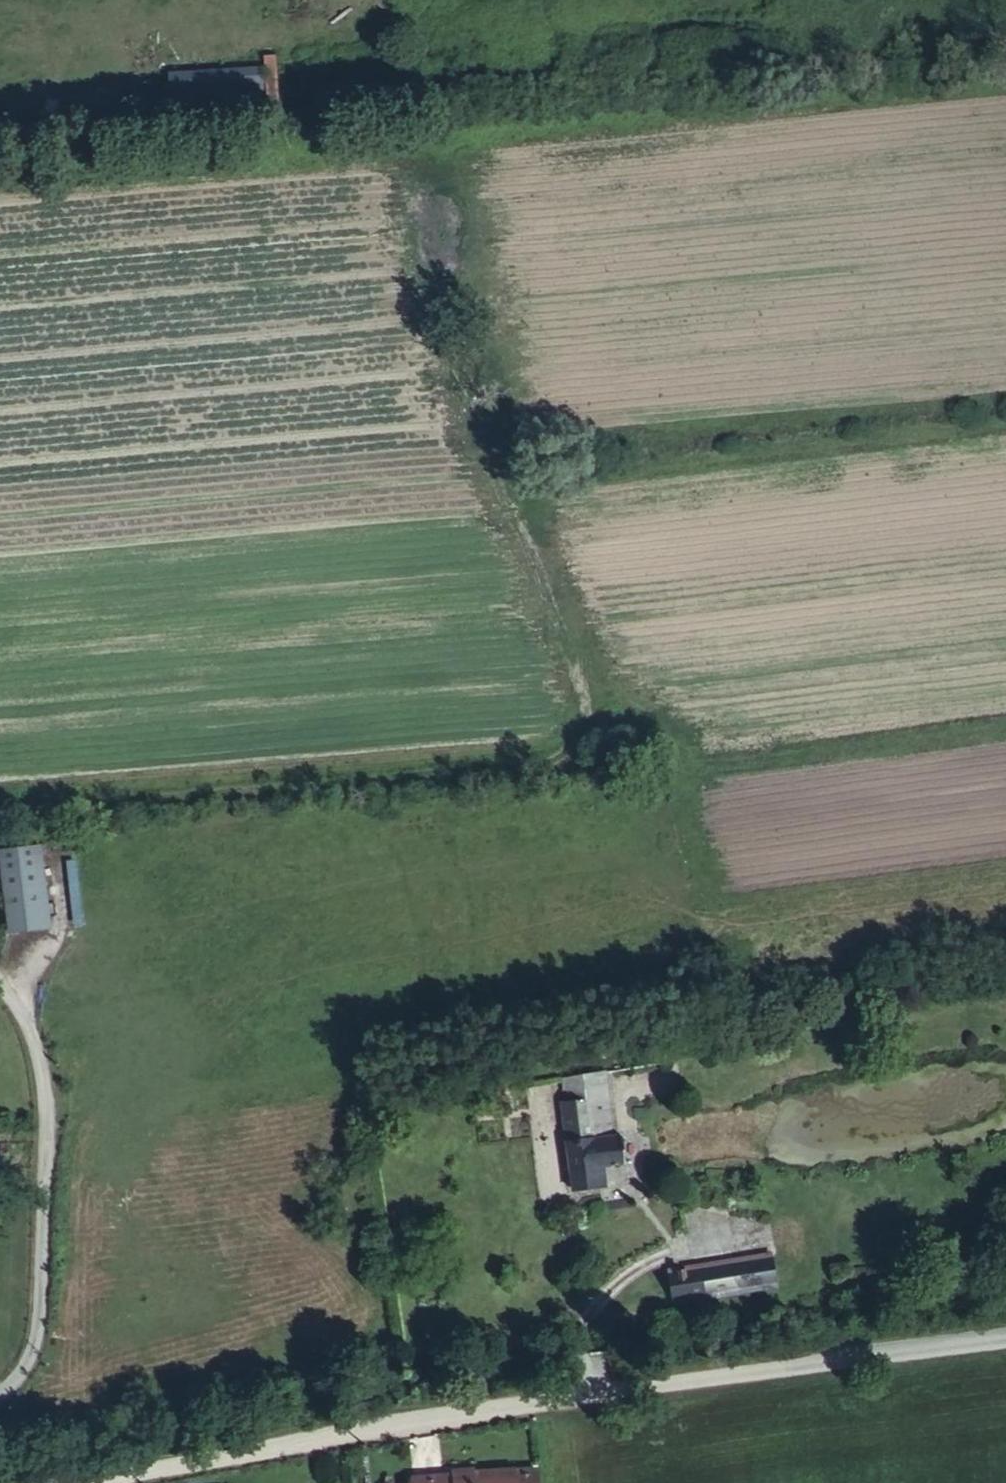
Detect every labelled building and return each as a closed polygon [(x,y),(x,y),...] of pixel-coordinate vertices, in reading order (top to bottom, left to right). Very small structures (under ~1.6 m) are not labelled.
[(0,845),(0,880),(4,931),(49,927),(44,842),(0,845)] [(630,1141),(619,1086),(604,1088),(612,1147),(616,1148),(615,1143),(630,1141)] [(604,1088),(575,1093),(582,1153),(612,1147),(604,1088)] [(612,1147),(582,1153),(586,1154),(590,1185),(621,1179),(616,1148),(612,1147)] [(624,1194),(621,1179),(590,1185),(592,1198),(624,1194)] [(772,1267),(736,1273),(740,1301),(775,1296),(772,1267)]
